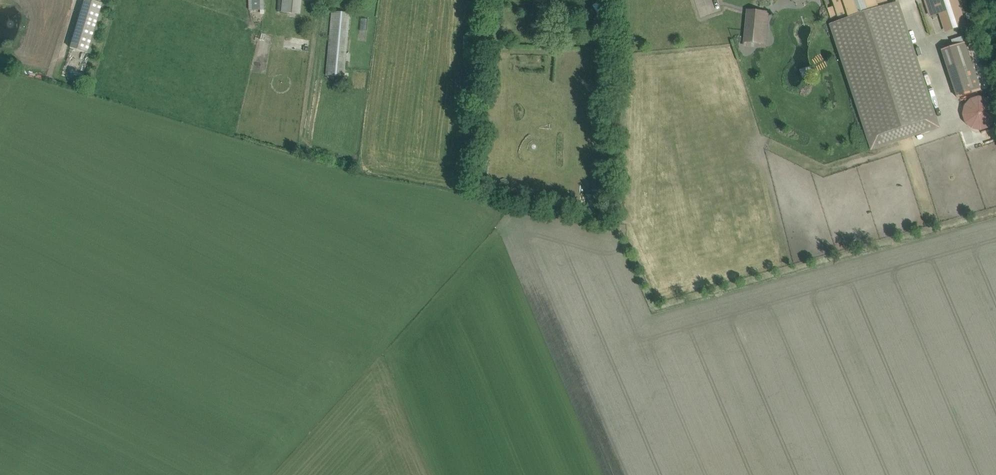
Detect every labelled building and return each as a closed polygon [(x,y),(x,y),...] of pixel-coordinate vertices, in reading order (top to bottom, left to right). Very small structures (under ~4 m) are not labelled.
[(69,48),(89,55),(104,5),(88,0),(83,0),(69,48)] [(249,10),(264,10),(264,0),(249,0),(249,10)] [(301,0),(283,0),(282,11),(300,13),(301,0)] [(887,0),(832,0),(839,20),(829,23),(870,150),(940,128),(899,1),(888,4),(887,0)] [(929,17),(938,14),(945,32),(966,25),(958,0),(924,0),(929,17)] [(744,42),(762,43),(765,11),(747,9),(744,42)] [(344,77),(350,13),(332,12),(326,75),(344,77)] [(963,36),(951,40),(953,46),(955,45),(965,42),(963,36)] [(974,40),(941,50),(956,97),(988,87),(974,40)] [(963,115),(965,123),(972,129),(980,131),(989,128),(994,121),(995,114),(995,112),(994,104),(987,99),(978,97),(970,100),(964,106),(963,115)]
